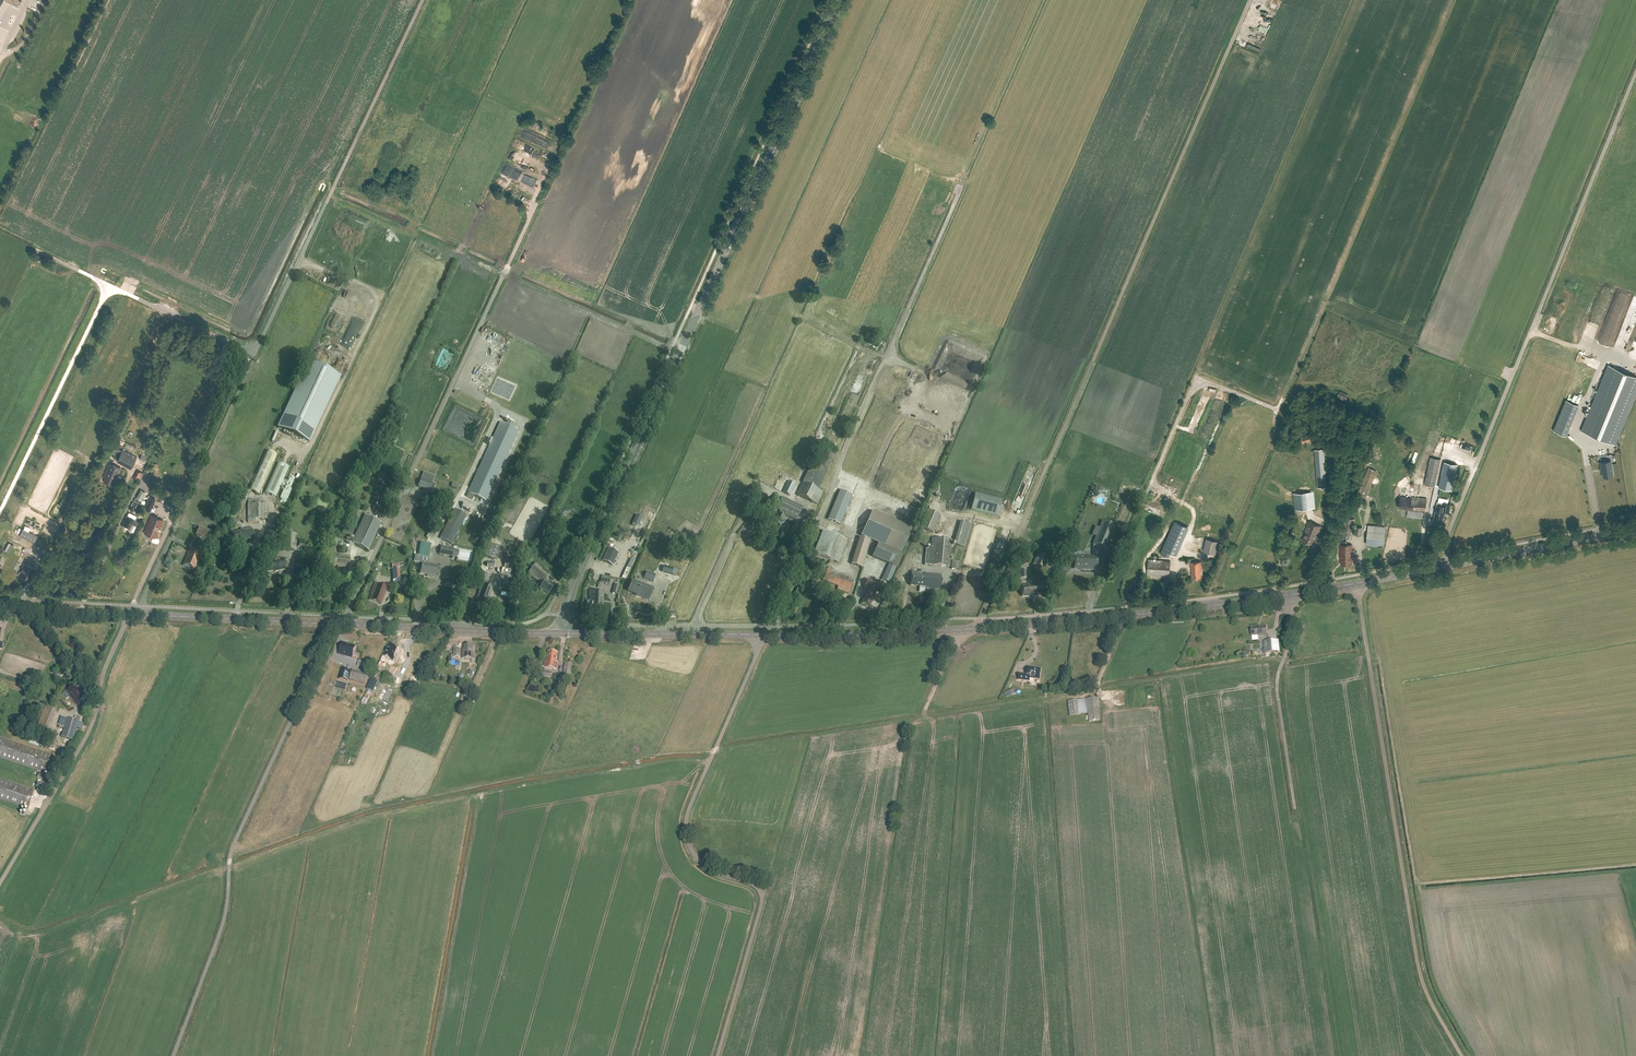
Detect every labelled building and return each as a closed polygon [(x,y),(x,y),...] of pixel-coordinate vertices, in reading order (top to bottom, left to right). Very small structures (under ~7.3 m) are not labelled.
[(320,356),(323,348),(317,346),(314,353),(320,356)] [(309,361),(278,428),(309,443),(340,376),(309,361)] [(1615,443),(1635,391),(1635,377),(1609,365),(1582,430),(1615,443)] [(498,376),(492,392),(512,399),(517,383),(498,376)] [(1344,400),(1347,393),(1338,390),(1335,397),(1344,400)] [(486,500),(518,429),(501,421),(468,492),(467,496),(471,497),(473,494),(486,500)] [(1566,435),(1568,430),(1555,425),(1553,430),(1566,435)] [(1303,443),(1313,440),(1311,433),(1301,436),(1303,443)] [(135,452),(138,446),(127,442),(125,447),(135,452)] [(122,450),(117,448),(113,455),(118,458),(117,459),(132,466),(137,457),(122,449),(122,450)] [(1318,488),(1327,487),(1324,449),(1314,449),(1318,488)] [(259,495),(278,455),(267,450),(248,490),(259,495)] [(827,450),(819,466),(827,470),(835,453),(827,450)] [(1435,486),(1440,460),(1440,459),(1430,457),(1425,484),(1435,486)] [(1602,468),(1603,477),(1605,476),(1613,475),(1611,463),(1611,460),(1600,462),(1601,468),(1602,468)] [(1452,490),(1457,464),(1444,461),(1439,487),(1452,490)] [(289,467),(278,462),(265,492),(276,497),(289,467)] [(118,474),(121,467),(110,463),(104,477),(105,478),(103,481),(113,485),(117,477),(116,477),(117,473),(118,474)] [(812,463),(803,482),(817,489),(827,470),(819,466),(812,463)] [(1362,508),(1376,470),(1368,467),(1353,504),(1362,508)] [(432,482),(435,476),(429,474),(424,472),(421,478),(418,485),(426,489),(425,489),(429,491),(429,490),(432,491),(436,484),(432,482)] [(790,495),(795,484),(788,480),(783,491),(790,495)] [(817,504),(823,492),(817,489),(803,482),(797,494),(812,502),(817,504)] [(142,501),(146,493),(140,489),(136,497),(142,501)] [(840,524),(852,494),(840,489),(828,519),(840,524)] [(1095,498),(1100,495),(1096,489),(1092,492),(1095,498)] [(437,500),(440,495),(431,491),(429,497),(437,500)] [(1295,509),(1315,508),(1314,491),(1293,493),(1295,509)] [(998,517),(1002,500),(975,493),(971,510),(998,517)] [(796,520),(803,506),(782,496),(776,509),(780,511),(779,514),(777,513),(772,523),(780,526),(784,517),(785,514),(796,520)] [(156,499),(150,497),(145,509),(150,511),(156,499)] [(242,512),(247,500),(240,497),(234,509),(242,512)] [(1413,511),(1425,512),(1427,498),(1421,498),(1412,497),(1412,498),(1400,497),(1399,507),(1408,509),(1413,510),(1413,511)] [(259,504),(259,499),(248,499),(248,523),(259,523),(259,519),(268,519),(268,504),(259,504)] [(1434,515),(1443,517),(1444,511),(1448,511),(1448,507),(1449,508),(1450,504),(1437,501),(1437,505),(1434,515)] [(452,544),(467,514),(454,508),(440,538),(452,544)] [(228,523),(234,526),(240,512),(234,509),(228,523)] [(933,532),(940,515),(927,510),(920,527),(933,532)] [(342,525),(348,513),(342,511),(337,523),(334,530),(338,532),(341,525),(342,525)] [(141,525),(136,523),(139,517),(128,512),(123,524),(131,528),(130,529),(137,533),(141,525)] [(162,524),(163,520),(151,515),(144,533),(153,537),(152,540),(153,541),(157,542),(158,542),(158,540),(158,539),(156,538),(158,532),(157,531),(160,524),(162,524)] [(368,549),(381,522),(365,515),(352,542),(368,549)] [(1351,539),(1355,519),(1345,517),(1341,537),(1351,539)] [(889,518),(878,543),(872,556),(890,564),(896,567),(902,554),(913,529),(889,518)] [(965,545),(971,524),(961,521),(954,542),(965,545)] [(1106,548),(1115,526),(1103,521),(1094,543),(1106,548)] [(1308,542),(1315,524),(1309,521),(1305,530),(1306,531),(1303,540),(1308,542)] [(1315,524),(1308,542),(1312,544),(1315,536),(1317,537),(1322,526),(1315,524)] [(196,534),(208,540),(208,539),(212,532),(200,526),(196,534)] [(254,540),(251,527),(241,529),(241,530),(232,532),(233,536),(230,537),(229,534),(224,535),(226,545),(245,541),(245,542),(254,540)] [(268,528),(266,537),(273,538),(275,529),(268,528)] [(1208,538),(1215,538),(1215,529),(1193,528),(1192,537),(1208,538)] [(20,536),(34,543),(38,536),(23,529),(20,536)] [(838,562),(847,540),(823,530),(814,553),(838,562)] [(1368,530),(1366,544),(1384,546),(1386,532),(1368,530)] [(217,535),(212,532),(208,539),(214,542),(217,535)] [(295,551),(297,534),(284,533),(282,549),(295,551)] [(1142,537),(1138,550),(1145,552),(1149,540),(1142,537)] [(330,554),(334,554),(335,550),(338,540),(331,538),(328,547),(331,548),(330,554)] [(949,566),(952,540),(932,538),(931,546),(929,546),(928,548),(926,548),(925,564),(949,566)] [(1216,554),(1219,541),(1206,538),(1203,551),(1216,554)] [(426,556),(434,546),(426,540),(418,550),(426,556)] [(262,543),(259,551),(266,553),(268,545),(262,543)] [(489,543),(484,556),(487,557),(493,545),(489,543)] [(1346,555),(1352,555),(1352,553),(1352,544),(1340,544),(1340,558),(1341,558),(1346,558),(1346,555)] [(441,545),(440,554),(452,556),(454,548),(441,545)] [(496,546),(490,559),(493,560),(499,547),(496,546)] [(608,547),(602,561),(612,565),(618,552),(608,547)] [(198,563),(202,554),(190,549),(187,555),(186,557),(187,558),(184,564),(194,569),(197,562),(198,563)] [(281,558),(282,550),(276,549),(275,559),(273,559),(273,560),(266,562),(267,572),(275,570),(275,571),(285,569),(283,558),(281,558)] [(1171,552),(1162,549),(1160,553),(1169,557),(1171,552)] [(16,568),(21,558),(11,553),(6,563),(16,568)] [(1041,568),(1046,557),(1038,553),(1033,564),(1041,568)] [(334,554),(330,554),(328,554),(327,564),(338,566),(339,554),(338,554),(338,555),(334,554)] [(339,554),(338,566),(338,567),(348,568),(350,556),(339,554)] [(1088,556),(1075,555),(1074,568),(1081,568),(1081,569),(1096,570),(1097,556),(1088,555),(1088,556)] [(1341,558),(1341,564),(1352,564),(1352,555),(1346,555),(1346,558),(1341,558)] [(1201,577),(1201,570),(1202,570),(1201,561),(1194,561),(1194,558),(1190,558),(1191,568),(1192,568),(1192,578),(1201,577)] [(1170,575),(1171,561),(1148,559),(1147,573),(1170,575)] [(958,569),(959,561),(952,561),(951,568),(958,569)] [(428,563),(422,562),(420,573),(427,574),(427,576),(435,577),(438,564),(428,563)] [(29,581),(36,568),(24,563),(22,568),(21,571),(20,572),(19,574),(19,575),(19,576),(29,581)] [(400,582),(400,579),(399,563),(392,564),(393,580),(394,583),(400,582)] [(541,568),(536,563),(528,573),(542,584),(540,588),(548,593),(553,585),(545,580),(550,574),(542,567),(541,568)] [(890,564),(883,579),(889,582),(896,567),(890,564)] [(1069,572),(1070,566),(1062,564),(1060,570),(1069,572)] [(678,570),(666,566),(663,565),(661,571),(664,572),(671,574),(676,575),(678,570)] [(480,578),(484,570),(479,568),(475,576),(480,578)] [(653,581),(656,575),(647,571),(644,578),(653,581)] [(841,576),(827,571),(823,580),(838,586),(837,589),(848,593),(854,580),(841,575),(841,576)] [(926,574),(918,573),(918,572),(912,571),(910,585),(925,586),(925,587),(940,589),(941,574),(926,573),(926,574)] [(874,598),(876,591),(880,583),(867,578),(864,587),(868,588),(866,592),(862,603),(869,606),(873,597),(874,598)] [(639,582),(632,579),(628,590),(638,593),(637,595),(649,599),(653,587),(640,582),(639,582)] [(487,592),(491,594),(493,587),(487,585),(488,582),(483,580),(482,583),(479,592),(486,595),(487,592)] [(1045,595),(1044,582),(1043,582),(1031,583),(1031,584),(1021,585),(1022,596),(1032,595),(1032,596),(1045,595)] [(381,604),(384,597),(388,587),(375,583),(371,593),(372,593),(370,600),(381,604)] [(587,601),(587,605),(589,605),(589,610),(596,610),(597,590),(590,590),(589,594),(590,595),(590,601),(587,601)] [(597,590),(596,610),(602,611),(604,591),(597,590)] [(489,598),(491,594),(487,592),(486,595),(479,592),(477,596),(476,596),(476,598),(477,598),(486,602),(487,597),(489,598)] [(486,602),(477,598),(474,604),(483,608),(486,602)] [(1261,632),(1261,636),(1267,636),(1266,626),(1260,626),(1260,627),(1257,627),(1258,632),(1261,632)] [(1258,637),(1261,636),(1261,632),(1258,632),(1257,627),(1251,628),(1251,636),(1252,636),(1252,641),(1259,640),(1258,637)] [(1264,653),(1280,652),(1279,640),(1263,641),(1264,653)] [(339,654),(352,658),(355,646),(342,643),(339,654)] [(389,645),(384,657),(392,661),(394,656),(393,656),(397,648),(389,645)] [(472,653),(472,645),(464,645),(463,653),(462,653),(461,658),(471,659),(471,663),(473,663),(473,659),(474,659),(474,653),(472,653)] [(460,658),(461,648),(453,648),(453,651),(453,654),(451,654),(451,658),(454,658),(460,658)] [(557,662),(556,662),(557,653),(548,652),(546,662),(545,662),(544,668),(556,670),(557,662)] [(570,679),(572,664),(564,663),(562,678),(570,679)] [(396,674),(399,667),(392,665),(389,672),(396,674)] [(1039,679),(1040,669),(1033,668),(1028,667),(1027,674),(1019,673),(1018,680),(1029,681),(1029,678),(1039,679)] [(342,669),(339,679),(348,681),(351,671),(342,669)] [(372,679),(367,689),(373,692),(378,681),(372,679)] [(77,689),(74,685),(66,691),(70,695),(70,696),(77,706),(86,699),(78,688),(77,689)] [(388,703),(392,693),(388,691),(383,700),(388,703)] [(1099,698),(1086,699),(1089,722),(1100,720),(1099,707),(1100,707),(1099,698)] [(1070,716),(1078,715),(1077,700),(1068,701),(1070,716)] [(47,706),(40,727),(48,730),(55,708),(47,706)] [(82,729),(83,723),(61,716),(59,725),(65,727),(61,737),(73,741),(77,728),(82,729)] [(31,736),(29,743),(43,747),(45,741),(31,736)] [(48,774),(54,756),(0,737),(0,758),(45,773),(44,776),(47,777),(48,774)] [(34,790),(0,779),(0,800),(28,809),(34,790)]
